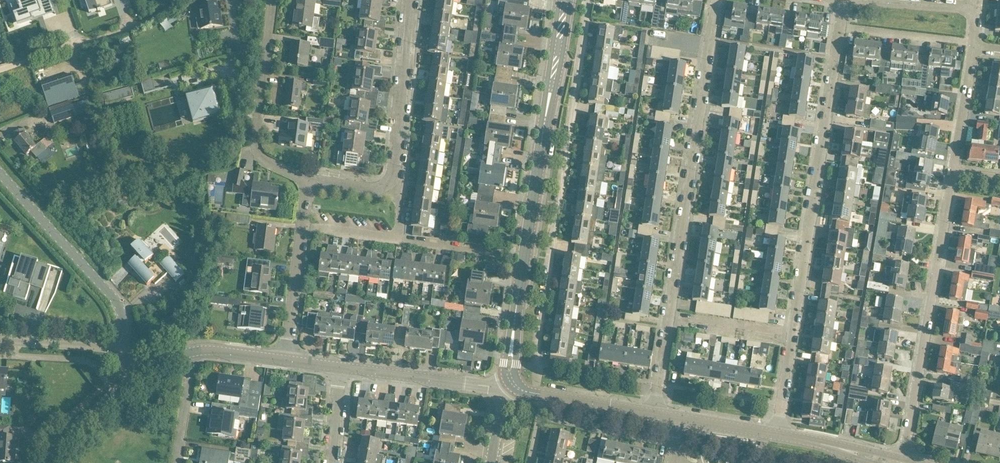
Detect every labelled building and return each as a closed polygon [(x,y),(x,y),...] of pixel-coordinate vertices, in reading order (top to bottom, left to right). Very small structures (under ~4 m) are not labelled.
[(51,0),(30,0),(19,4),(18,3),(17,4),(18,8),(19,8),(21,12),(17,13),(14,15),(18,26),(33,21),(38,19),(37,15),(41,13),(41,14),(42,13),(39,7),(51,3),(52,2),(51,0)] [(89,14),(112,6),(110,0),(84,0),(89,14)] [(294,26),(300,27),(299,28),(302,28),(302,27),(305,27),(305,31),(316,32),(316,28),(316,24),(318,21),(319,18),(313,17),(315,2),(301,0),(298,0),(296,17),(295,17),(294,26)] [(389,0),(368,0),(365,0),(363,0),(362,10),(380,12),(381,7),(388,8),(389,0)] [(507,3),(505,16),(530,20),(532,10),(521,9),(522,2),(529,3),(530,0),(499,0),(499,2),(507,3)] [(623,0),(604,0),(603,0),(616,2),(616,8),(621,9),(623,0)] [(642,0),(623,0),(621,9),(628,10),(629,4),(641,6),(642,0)] [(662,0),(642,0),(641,6),(654,8),(651,29),(657,29),(659,15),(662,0)] [(681,0),(662,0),(659,15),(666,16),(666,10),(679,12),(681,0)] [(679,12),(679,15),(700,18),(702,3),(694,2),(694,0),(681,0),(679,12)] [(452,16),(454,3),(437,1),(435,14),(452,16)] [(217,3),(198,5),(200,19),(197,20),(198,29),(201,29),(201,30),(223,26),(221,17),(219,18),(217,3)] [(750,30),(752,15),(746,14),(747,7),(734,5),(731,22),(744,24),(744,29),(750,30)] [(769,27),(772,10),(759,9),(758,15),(752,15),(750,30),(761,32),(762,26),(769,27)] [(380,18),(380,12),(362,10),(360,20),(365,21),(364,26),(385,29),(387,19),(380,18)] [(787,36),(790,20),(784,19),(785,12),(772,10),(769,27),(782,29),(781,35),(787,36)] [(177,13),(172,16),(175,22),(180,19),(177,13)] [(450,29),(452,16),(435,14),(433,26),(450,29)] [(807,33),(810,16),(797,14),(795,21),(790,20),(787,36),(793,37),(800,38),(800,32),(807,33)] [(529,31),(530,20),(505,16),(502,36),(517,39),(517,38),(518,29),(529,31)] [(822,18),(810,16),(807,33),(819,35),(819,38),(828,39),(830,27),(821,25),(822,18)] [(384,40),(385,29),(364,26),(364,32),(359,32),(357,41),(376,44),(377,39),(384,40)] [(449,36),(450,29),(433,26),(431,39),(448,42),(454,43),(455,36),(449,36)] [(598,40),(613,42),(618,43),(618,38),(621,35),(622,35),(624,28),(615,26),(615,29),(600,27),(598,40)] [(481,34),(480,41),(491,43),(492,36),(481,34)] [(517,39),(502,36),(499,56),(524,60),(526,50),(515,48),(517,39)] [(308,68),(310,46),(334,48),(335,40),(308,37),(307,44),(292,42),(289,64),(298,65),(298,67),(308,68)] [(447,54),(448,42),(431,39),(430,52),(447,54)] [(612,50),(613,42),(598,40),(597,47),(596,47),(595,52),(619,56),(620,51),(612,50)] [(375,50),(376,44),(357,41),(356,52),(360,52),(360,56),(362,56),(361,59),(381,62),(382,51),(375,50)] [(865,68),(866,61),(868,43),(855,42),(853,59),(852,67),(865,68)] [(884,69),(886,53),(880,52),(881,45),(868,43),(866,61),(872,61),(871,67),(884,69)] [(744,60),(745,48),(730,46),(730,47),(729,51),(729,52),(729,58),(744,60)] [(903,71),(906,48),(893,46),(892,53),(886,53),(884,69),(903,71)] [(658,60),(659,48),(652,47),(651,59),(658,60)] [(665,55),(666,49),(659,48),(658,60),(664,61),(665,55)] [(922,73),(924,57),(918,56),(919,49),(906,48),(903,71),(922,73)] [(679,57),(680,51),(666,49),(665,55),(679,57)] [(942,69),(944,52),(930,51),(930,58),(924,57),(922,73),(928,74),(929,68),(942,69)] [(618,61),(619,56),(595,52),(594,58),(595,58),(594,65),(609,67),(610,60),(618,61)] [(957,54),(944,52),(942,69),(941,79),(949,80),(950,70),(955,71),(957,54)] [(784,54),(774,53),(773,58),(772,65),(777,66),(783,67),(784,54)] [(679,63),(679,57),(665,55),(664,61),(671,62),(669,75),(684,77),(686,64),(679,63)] [(450,59),(433,56),(432,70),(448,72),(450,59)] [(523,70),(524,60),(499,56),(496,76),(511,78),(512,69),(523,70)] [(814,59),(799,56),(797,69),(812,71),(813,64),(814,59)] [(742,73),(744,60),(729,58),(728,66),(727,66),(726,70),(742,73)] [(360,71),(355,70),(354,80),(373,83),(374,77),(381,78),(382,68),(361,65),(360,71)] [(607,80),(609,67),(594,65),(593,72),(592,72),(591,77),(607,80)] [(993,65),(991,77),(999,78),(999,66),(993,65)] [(811,78),(812,71),(797,69),(795,81),(810,83),(811,78)] [(446,85),(448,72),(432,70),(430,82),(446,85)] [(740,85),(742,73),(726,70),(725,76),(726,76),(725,83),(740,85)] [(72,75),(41,85),(48,107),(79,97),(72,75)] [(473,89),(475,76),(471,76),(466,75),(464,88),(473,89)] [(683,85),(684,78),(684,77),(669,75),(667,88),(683,90),(684,85),(683,85)] [(511,79),(511,78),(496,76),(493,96),(519,99),(520,89),(509,88),(510,82),(511,82),(511,80),(510,80),(511,79)] [(614,81),(607,80),(591,77),(590,83),(591,83),(590,90),(605,92),(612,93),(614,81)] [(991,77),(989,89),(999,91),(999,78),(991,77)] [(328,88),(329,82),(315,80),(314,86),(328,88)] [(372,89),(373,83),(354,80),(353,90),(351,90),(350,96),(377,100),(379,89),(372,89)] [(810,89),(810,83),(795,81),(793,93),(808,95),(809,88),(810,89)] [(308,84),(302,83),(287,82),(284,106),(299,108),(301,91),(307,92),(308,84)] [(444,98),(446,85),(430,82),(428,95),(444,98)] [(738,97),(740,85),(725,83),(724,90),(723,90),(722,95),(738,97)] [(877,85),(875,94),(890,96),(898,97),(900,89),(891,88),(877,85)] [(205,93),(197,95),(196,91),(185,94),(193,123),(222,115),(214,86),(204,89),(205,93)] [(135,97),(132,87),(103,95),(106,105),(135,97)] [(471,102),(473,89),(464,88),(462,100),(467,101),(471,102)] [(680,103),(681,95),(682,95),(683,90),(667,88),(665,100),(680,103)] [(915,89),(902,88),(901,96),(915,97),(915,89)] [(871,92),(850,89),(848,103),(865,106),(866,98),(870,99),(871,92)] [(989,89),(987,101),(999,104),(999,91),(989,89)] [(606,100),(604,100),(605,92),(590,90),(589,103),(596,105),(595,111),(619,114),(620,108),(608,106),(608,102),(607,101),(606,100)] [(807,102),(808,95),(793,93),(791,105),(807,108),(808,103),(807,102)] [(449,98),(444,98),(428,95),(426,108),(442,110),(447,111),(449,98)] [(736,109),(738,97),(722,95),(722,100),(723,100),(722,107),(730,109),(729,114),(741,116),(742,110),(736,109)] [(376,110),(377,100),(350,96),(351,102),(349,112),(368,115),(369,109),(376,110)] [(517,110),(519,99),(493,96),(490,115),(505,118),(506,108),(517,110)] [(946,116),(949,101),(925,97),(924,104),(927,104),(925,112),(946,116)] [(678,115),(680,106),(680,103),(665,100),(663,113),(656,111),(655,118),(670,120),(671,114),(678,115)] [(49,108),(54,124),(77,116),(76,115),(90,111),(87,101),(73,105),(72,101),(49,108)] [(999,117),(999,104),(987,101),(985,114),(999,117)] [(865,106),(848,103),(846,117),(866,120),(868,113),(864,113),(865,106)] [(806,113),(807,108),(791,105),(789,118),(783,117),(782,122),(795,124),(795,118),(804,120),(805,112),(806,113)] [(441,123),(442,110),(426,108),(424,120),(441,123)] [(618,120),(619,114),(595,111),(594,116),(591,116),(589,128),(604,131),(608,131),(610,119),(618,120)] [(368,120),(368,115),(349,112),(348,123),(346,123),(345,128),(352,128),(373,131),(377,132),(378,122),(368,120)] [(464,127),(465,114),(461,113),(457,112),(456,118),(460,119),(459,126),(464,127)] [(478,115),(470,114),(469,125),(477,126),(478,115)] [(736,134),(738,122),(740,123),(741,116),(729,114),(728,120),(724,119),(723,127),(722,127),(721,131),(736,134)] [(505,118),(506,118),(505,118),(490,115),(487,135),(513,139),(514,129),(503,127),(505,118)] [(305,148),(308,125),(323,127),(324,124),(324,120),(306,118),(306,124),(289,122),(287,136),(281,135),(279,144),(290,146),(290,147),(293,147),(293,146),(305,148)] [(669,126),(670,120),(655,118),(654,124),(657,124),(655,137),(671,139),(673,127),(669,126)] [(916,131),(917,119),(896,118),(896,130),(916,131)] [(895,124),(886,123),(871,121),(870,129),(894,132),(895,124)] [(798,131),(794,130),(795,124),(782,122),(781,128),(783,128),(781,141),(797,143),(798,138),(797,138),(798,131)] [(987,131),(988,123),(978,122),(977,130),(981,130),(980,135),(979,135),(978,141),(986,142),(988,131),(987,131)] [(441,140),(443,127),(427,125),(425,138),(441,140)] [(932,127),(930,127),(930,128),(923,126),(921,139),(936,142),(936,141),(938,130),(938,129),(932,128),(932,127)] [(372,141),(373,131),(352,128),(351,134),(346,133),(345,144),(364,146),(365,141),(372,141)] [(603,139),(604,131),(589,128),(588,136),(587,136),(586,141),(602,143),(607,144),(608,140),(603,139)] [(36,146),(31,141),(25,134),(24,130),(14,133),(17,140),(15,142),(21,149),(27,155),(31,151),(36,158),(47,149),(41,142),(36,146)] [(734,146),(736,136),(736,134),(721,131),(720,137),(721,137),(720,144),(734,146)] [(861,146),(863,133),(846,131),(844,144),(861,146)] [(511,149),(513,139),(487,135),(484,155),(500,157),(499,157),(500,148),(511,149)] [(887,150),(889,137),(875,135),(873,148),(880,149),(887,150)] [(669,147),(671,139),(655,137),(653,150),(670,152),(671,147),(669,147)] [(439,153),(441,140),(425,138),(423,151),(439,153)] [(936,142),(936,141),(936,142),(921,139),(914,138),(913,144),(920,145),(919,152),(925,153),(927,154),(927,153),(934,154),(936,142)] [(603,148),(601,148),(602,143),(586,141),(585,147),(586,147),(585,154),(605,157),(605,151),(603,148)] [(794,155),(795,148),(796,148),(797,143),(781,141),(779,153),(794,155)] [(986,142),(986,148),(984,162),(984,161),(991,162),(991,163),(998,164),(999,150),(993,149),(993,143),(986,142)] [(363,152),(364,146),(345,144),(344,153),(339,153),(337,165),(348,167),(368,169),(370,153),(363,152)] [(733,158),(734,149),(734,146),(720,144),(719,151),(718,151),(717,156),(733,158)] [(858,165),(861,146),(844,144),(842,157),(843,157),(842,163),(858,165)] [(984,162),(986,148),(971,146),(970,153),(968,153),(967,161),(977,162),(977,161),(984,162)] [(880,149),(876,168),(884,170),(887,150),(880,149)] [(669,158),(670,152),(653,150),(651,163),(667,165),(668,158),(669,158)] [(438,166),(439,153),(423,151),(421,163),(438,166)] [(793,162),(794,159),(794,155),(779,153),(777,165),(794,167),(794,163),(793,162)] [(607,157),(605,157),(585,154),(584,162),(583,161),(582,167),(605,170),(607,157)] [(499,158),(500,157),(484,155),(481,175),(507,179),(508,168),(497,167),(499,158)] [(731,170),(733,158),(717,156),(716,161),(718,161),(717,168),(731,170)] [(910,160),(908,172),(930,176),(932,164),(926,163),(926,162),(924,162),(910,160)] [(436,178),(438,166),(421,163),(419,176),(436,178)] [(666,172),(667,165),(651,163),(649,175),(666,178),(667,173),(666,172)] [(856,177),(858,165),(842,163),(841,169),(840,169),(838,182),(855,184),(860,185),(861,177),(856,177)] [(793,173),(794,167),(777,165),(777,170),(776,177),(791,179),(792,172),(793,173)] [(604,183),(605,170),(582,167),(581,172),(582,172),(581,179),(602,182),(602,183),(604,183)] [(729,182),(731,170),(717,168),(716,175),(714,175),(714,180),(729,182)] [(888,169),(885,186),(895,188),(897,181),(894,181),(896,170),(888,169)] [(244,171),(237,170),(233,186),(241,187),(244,171)] [(931,177),(931,176),(930,176),(908,172),(906,185),(919,187),(919,188),(921,188),(928,189),(928,188),(930,177),(931,177)] [(505,189),(507,179),(481,175),(478,194),(494,197),(493,197),(494,187),(500,188),(499,189),(502,190),(502,188),(505,189)] [(665,183),(666,178),(649,175),(647,188),(663,190),(664,183),(665,183)] [(434,191),(436,178),(419,176),(417,189),(434,191)] [(790,186),(791,179),(776,177),(774,189),(790,192),(791,187),(790,186)] [(600,195),(602,183),(602,182),(581,179),(580,187),(579,187),(578,192),(600,195)] [(727,194),(729,182),(714,180),(713,185),(714,185),(713,192),(727,194)] [(853,197),(855,184),(838,182),(836,194),(853,197)] [(244,195),(243,207),(276,210),(277,201),(278,201),(278,199),(277,199),(278,189),(266,188),(266,185),(254,183),(252,196),(244,195)] [(894,194),(895,188),(885,186),(882,203),(890,205),(892,194),(894,194)] [(662,198),(663,190),(647,188),(646,201),(662,203),(663,198),(662,198)] [(432,204),(434,191),(417,189),(415,201),(432,204)] [(789,197),(790,192),(774,189),(772,201),(787,204),(788,197),(789,197)] [(600,199),(600,195),(578,192),(577,197),(579,197),(577,205),(593,207),(597,208),(597,200),(600,199)] [(725,207),(727,194),(713,192),(712,199),(711,199),(710,204),(725,207)] [(494,197),(478,194),(475,214),(501,218),(502,208),(491,206),(493,197),(494,197)] [(851,211),(853,197),(836,194),(834,208),(851,211)] [(903,201),(902,207),(924,210),(926,199),(926,198),(920,197),(920,196),(918,196),(918,197),(911,196),(905,194),(903,201)] [(992,199),(991,205),(999,207),(999,200),(992,199)] [(870,213),(877,214),(879,201),(871,200),(870,205),(872,206),(870,213)] [(430,217),(432,204),(415,201),(413,214),(430,217)] [(660,208),(661,208),(662,203),(646,201),(644,214),(659,216),(660,208)] [(786,211),(787,204),(772,201),(770,214),(786,216),(787,211),(786,211)] [(966,201),(964,213),(977,215),(978,209),(984,210),(985,209),(988,210),(989,205),(966,201)] [(723,219),(725,207),(710,204),(709,209),(710,209),(709,217),(714,217),(713,223),(725,225),(726,220),(723,219)] [(591,220),(593,207),(577,205),(576,212),(575,212),(574,217),(591,220)] [(902,207),(901,213),(908,214),(907,221),(914,222),(916,223),(916,222),(922,223),(922,222),(925,221),(925,217),(923,215),(924,211),(925,211),(925,210),(924,210),(902,207)] [(848,229),(851,211),(834,208),(832,221),(833,221),(832,226),(848,229)] [(879,220),(889,222),(896,223),(897,215),(881,212),(879,220)] [(977,216),(977,215),(964,213),(962,226),(989,230),(989,225),(982,224),(984,217),(977,216)] [(428,229),(430,217),(413,214),(411,227),(428,229)] [(499,229),(501,218),(475,214),(472,234),(488,237),(488,236),(487,236),(488,227),(499,229)] [(657,229),(659,218),(659,216),(644,214),(642,226),(638,226),(637,232),(653,234),(654,228),(657,229)] [(785,221),(786,216),(770,214),(768,225),(766,225),(765,231),(778,233),(779,227),(783,228),(784,221),(785,221)] [(227,223),(249,225),(250,217),(228,215),(227,223)] [(596,221),(591,220),(574,217),(574,223),(575,223),(574,230),(594,233),(596,221)] [(448,233),(450,220),(445,219),(442,218),(440,231),(448,233)] [(879,220),(876,237),(881,238),(886,239),(887,233),(889,222),(879,220)] [(716,242),(718,230),(724,231),(725,225),(713,223),(712,229),(704,228),(702,235),(701,235),(701,240),(716,242)] [(0,224),(0,230),(1,225),(12,229),(11,234),(11,235),(13,228),(0,224)] [(274,243),(275,228),(259,226),(256,250),(273,252),(274,243)] [(845,248),(848,229),(832,226),(831,233),(830,233),(828,246),(845,248)] [(898,235),(894,235),(893,240),(912,244),(914,232),(915,232),(915,231),(908,230),(906,229),(906,230),(900,229),(898,235)] [(591,252),(594,233),(574,230),(572,243),(575,244),(574,250),(589,252),(591,252)] [(989,237),(990,237),(990,238),(999,239),(999,231),(990,230),(989,237)] [(785,240),(777,239),(778,233),(765,231),(764,237),(770,238),(768,250),(784,253),(785,248),(784,248),(785,240)] [(652,240),(653,234),(637,232),(637,237),(644,238),(642,251),(658,254),(659,241),(652,240)] [(989,243),(990,238),(990,237),(989,237),(978,235),(977,241),(960,238),(958,251),(969,253),(970,246),(977,247),(977,246),(982,247),(983,242),(989,243)] [(879,249),(881,238),(876,237),(876,238),(873,255),(885,257),(886,250),(879,249)] [(142,266),(149,260),(150,261),(153,259),(152,258),(154,256),(148,250),(150,248),(142,241),(141,242),(140,240),(131,248),(139,257),(137,260),(135,258),(128,265),(130,267),(129,268),(132,271),(133,270),(147,286),(154,279),(142,266)] [(714,254),(716,242),(701,240),(700,245),(701,245),(700,252),(714,254)] [(913,244),(912,244),(893,240),(892,243),(893,246),(895,247),(896,247),(895,254),(902,255),(904,256),(904,255),(910,256),(911,256),(910,256),(912,244),(913,244)] [(329,279),(329,274),(333,247),(329,246),(326,255),(322,254),(319,278),(329,279)] [(843,261),(845,248),(828,246),(826,259),(843,261)] [(339,275),(342,257),(338,256),(338,247),(333,247),(329,274),(339,275)] [(349,276),(353,249),(348,249),(346,257),(342,257),(339,275),(349,276)] [(359,278),(362,260),(358,259),(357,250),(353,249),(349,276),(359,278)] [(588,258),(589,252),(574,250),(574,256),(566,254),(564,267),(579,270),(581,257),(588,258)] [(784,258),(784,253),(768,250),(767,262),(782,265),(783,258),(784,258)] [(369,279),(372,252),(368,251),(366,260),(362,260),(359,278),(369,279)] [(656,261),(658,254),(642,251),(640,264),(657,267),(657,262),(656,261)] [(976,254),(969,253),(958,251),(955,263),(973,266),(976,254)] [(379,280),(381,262),(377,262),(377,252),(372,252),(369,279),(379,280)] [(712,266),(714,254),(700,252),(699,259),(698,259),(697,264),(712,266)] [(385,263),(381,262),(379,280),(389,282),(393,254),(388,254),(385,263)] [(404,282),(407,254),(403,254),(400,263),(396,262),(393,280),(404,282)] [(413,283),(416,265),(412,264),(412,255),(407,254),(404,282),(413,283)] [(219,255),(218,263),(234,266),(235,258),(219,255)] [(889,257),(885,257),(873,255),(872,261),(888,263),(889,257)] [(15,257),(8,279),(9,279),(4,294),(26,301),(31,285),(35,286),(34,287),(43,290),(37,310),(51,268),(37,264),(38,261),(22,256),(21,259),(15,257)] [(423,284),(427,257),(423,256),(420,265),(416,265),(413,283),(423,284)] [(433,285),(435,267),(432,267),(432,258),(427,257),(423,284),(433,285)] [(443,257),(440,268),(435,267),(433,285),(447,287),(452,258),(443,257)] [(842,274),(843,261),(826,259),(824,272),(842,274)] [(173,260),(164,268),(168,273),(177,265),(173,260)] [(271,271),(271,270),(269,270),(270,262),(254,260),(252,275),(246,275),(244,290),(250,291),(250,292),(253,292),(268,294),(269,285),(267,285),(269,270),(271,271)] [(780,272),(782,265),(767,262),(765,274),(781,277),(782,272),(780,272)] [(886,267),(885,274),(886,275),(886,274),(907,278),(908,266),(909,266),(902,265),(902,264),(900,264),(894,263),(893,269),(886,267)] [(656,272),(657,267),(640,264),(638,277),(654,279),(655,272),(656,272)] [(710,279),(712,266),(697,264),(696,269),(697,269),(696,277),(710,279)] [(994,276),(996,268),(976,264),(974,272),(994,276)] [(577,282),(579,270),(564,267),(563,275),(562,275),(561,280),(577,282)] [(839,294),(842,274),(824,272),(822,285),(823,285),(822,291),(839,294)] [(993,282),(994,276),(974,272),(972,272),(971,278),(993,282)] [(485,275),(470,273),(467,293),(493,297),(494,286),(484,285),(485,275)] [(780,282),(781,277),(765,274),(763,287),(778,289),(779,282),(780,282)] [(907,278),(886,274),(886,275),(885,282),(890,283),(889,288),(896,289),(896,290),(898,290),(905,291),(905,290),(904,290),(906,279),(907,279),(907,278)] [(954,275),(951,287),(967,290),(969,277),(954,275)] [(653,287),(654,279),(638,277),(637,284),(631,283),(630,289),(636,290),(653,292),(654,287),(653,287)] [(709,291),(710,279),(696,277),(695,283),(694,283),(693,288),(709,291)] [(583,283),(577,282),(561,280),(560,285),(561,285),(560,293),(581,296),(583,283)] [(868,283),(867,289),(882,292),(883,285),(868,283)] [(777,296),(778,289),(763,287),(761,299),(777,301),(778,296),(777,296)] [(965,302),(967,290),(951,287),(949,300),(965,302)] [(707,303),(709,291),(693,288),(693,293),(694,293),(693,301),(697,301),(707,303)] [(652,297),(653,292),(636,290),(634,302),(650,305),(651,297),(652,297)] [(333,301),(334,294),(314,292),(313,298),(333,301)] [(491,307),(493,297),(467,293),(464,313),(479,315),(481,305),(491,307)] [(579,308),(581,296),(560,293),(559,300),(558,300),(557,305),(573,307),(579,308)] [(835,317),(838,298),(821,296),(820,302),(818,315),(835,317)] [(229,299),(212,297),(211,304),(228,306),(229,299)] [(883,297),(881,309),(901,313),(901,312),(903,301),(903,300),(896,299),(894,298),(894,299),(883,297)] [(598,305),(601,305),(600,312),(602,313),(604,313),(606,300),(599,299),(598,305)] [(648,318),(650,305),(634,302),(632,315),(625,314),(624,320),(640,322),(640,317),(648,318)] [(989,312),(990,306),(967,302),(966,308),(989,312)] [(572,321),(573,307),(557,305),(556,310),(558,311),(556,318),(572,321)] [(990,306),(989,312),(999,314),(999,307),(990,305),(990,306)] [(240,307),(238,328),(263,331),(266,310),(240,307)] [(858,321),(860,308),(854,307),(852,320),(858,321)] [(901,312),(901,313),(881,309),(880,316),(884,317),(884,323),(890,324),(892,325),(892,324),(899,325),(901,313),(901,312)] [(419,350),(421,333),(408,331),(411,311),(404,310),(402,326),(400,339),(406,340),(405,348),(406,349),(406,348),(410,348),(410,349),(419,350)] [(947,311),(945,324),(963,327),(965,314),(947,311)] [(988,318),(989,313),(976,311),(975,319),(987,321),(988,318)] [(303,319),(301,328),(306,329),(306,330),(315,332),(315,337),(320,337),(321,340),(326,340),(327,338),(328,338),(331,314),(320,312),(317,316),(308,315),(308,319),(303,319)] [(878,326),(880,319),(866,317),(867,313),(863,312),(861,323),(868,325),(878,326)] [(478,324),(479,315),(464,313),(461,332),(487,336),(488,326),(478,324)] [(331,314),(328,338),(341,340),(343,323),(344,316),(331,314)] [(351,318),(350,324),(343,323),(341,340),(354,342),(355,333),(361,334),(363,321),(363,316),(354,315),(351,318)] [(833,330),(835,317),(818,315),(816,327),(833,330)] [(576,328),(577,321),(572,321),(556,318),(555,326),(554,326),(553,331),(576,334),(577,328),(576,328)] [(379,345),(382,328),(369,326),(369,322),(363,321),(361,334),(367,335),(366,343),(379,345)] [(962,334),(963,327),(945,324),(943,336),(961,339),(960,345),(970,347),(970,346),(972,336),(962,334)] [(400,339),(402,326),(396,325),(395,330),(382,328),(379,345),(393,347),(394,338),(400,339)] [(831,343),(833,330),(816,327),(814,341),(831,343)] [(438,349),(441,331),(435,330),(434,335),(421,333),(419,350),(420,352),(424,353),(425,351),(432,352),(432,348),(438,349)] [(447,332),(441,331),(438,349),(444,349),(447,332)] [(577,340),(577,334),(576,334),(553,331),(552,336),(554,336),(553,343),(574,346),(575,339),(577,340)] [(873,343),(880,344),(895,347),(897,335),(891,333),(889,333),(875,331),(873,343)] [(485,346),(487,336),(461,332),(458,352),(473,354),(475,345),(485,346)] [(828,363),(831,343),(814,341),(812,354),(811,360),(828,363)] [(868,354),(862,352),(864,342),(858,341),(855,358),(867,360),(868,354)] [(571,361),(574,347),(574,346),(553,343),(551,356),(571,361)] [(895,348),(895,347),(880,344),(878,357),(884,358),(884,359),(886,359),(893,360),(893,359),(895,347),(895,348)] [(612,363),(614,348),(601,346),(599,361),(612,363)] [(970,346),(970,347),(968,355),(981,357),(981,354),(982,348),(970,346)] [(996,349),(983,347),(982,348),(981,354),(999,357),(999,350),(996,349)] [(624,365),(627,350),(614,348),(612,363),(624,365)] [(959,351),(941,348),(939,361),(961,364),(962,358),(958,357),(959,351)] [(595,362),(597,350),(592,349),(592,350),(590,350),(588,361),(595,362)] [(637,367),(640,352),(627,350),(624,365),(637,367)] [(650,369),(652,354),(640,352),(637,367),(650,369)] [(866,367),(867,360),(855,358),(852,375),(858,376),(860,366),(866,367)] [(696,377),(699,362),(686,360),(684,375),(696,377)] [(825,381),(828,363),(811,360),(810,366),(808,379),(825,381)] [(960,370),(961,364),(939,361),(937,373),(955,376),(956,370),(960,370)] [(709,379),(712,364),(699,362),(696,377),(709,379)] [(722,382),(724,367),(712,364),(709,379),(722,382)] [(734,384),(737,369),(724,367),(722,382),(734,384)] [(876,367),(874,379),(889,381),(891,370),(891,369),(885,368),(885,367),(883,367),(883,368),(876,367)] [(760,388),(763,373),(763,369),(758,368),(757,372),(749,371),(747,386),(760,388)] [(747,386),(749,371),(737,369),(734,384),(747,386)] [(219,386),(217,395),(240,398),(239,408),(247,409),(258,411),(261,397),(249,395),(252,380),(243,379),(235,378),(234,380),(220,378),(221,376),(220,376),(219,384),(218,384),(218,386),(219,386)] [(304,376),(303,384),(290,383),(288,399),(307,401),(308,395),(314,396),(317,377),(304,376)] [(976,387),(977,379),(961,376),(960,384),(976,387)] [(823,394),(825,381),(808,379),(806,392),(823,394)] [(890,382),(890,381),(889,381),(874,379),(872,392),(879,393),(878,393),(880,393),(888,394),(889,393),(890,388),(889,387),(888,386),(889,382),(890,382)] [(958,397),(958,390),(935,386),(932,399),(952,402),(953,396),(958,397)] [(989,405),(991,392),(978,390),(976,403),(989,405)] [(368,420),(372,393),(366,392),(364,401),(360,401),(357,419),(368,420)] [(821,407),(823,394),(806,392),(804,405),(821,407)] [(866,402),(867,395),(849,392),(848,399),(866,402)] [(378,421),(380,403),(376,403),(375,393),(372,393),(368,420),(378,421)] [(387,423),(391,395),(386,395),(384,404),(380,403),(378,421),(387,423)] [(397,424),(400,406),(396,405),(395,396),(391,395),(387,423),(397,424)] [(408,425),(411,398),(406,397),(403,406),(400,406),(397,424),(408,425)] [(417,427),(420,408),(415,408),(415,399),(411,398),(408,425),(417,427)] [(306,407),(307,401),(288,399),(287,409),(292,410),(291,415),(312,418),(313,407),(306,407)] [(869,407),(868,413),(889,416),(891,405),(891,404),(885,403),(883,402),(883,403),(876,402),(875,407),(870,406),(869,407)] [(979,414),(982,404),(974,402),(972,412),(968,424),(976,426),(979,414)] [(446,404),(444,414),(442,424),(468,429),(470,418),(459,416),(461,407),(446,404)] [(819,420),(821,407),(804,405),(802,418),(810,419),(809,426),(824,428),(825,421),(819,420)] [(945,414),(946,408),(933,405),(932,412),(945,414)] [(209,426),(207,433),(223,436),(223,435),(235,437),(236,430),(238,430),(240,421),(238,420),(239,414),(225,412),(225,411),(223,411),(211,410),(210,417),(214,417),(212,427),(209,426)] [(851,426),(853,411),(847,410),(844,425),(851,426)] [(968,424),(972,412),(967,411),(963,423),(968,424)] [(890,417),(889,416),(868,413),(866,426),(879,428),(879,429),(880,429),(881,428),(887,429),(889,429),(890,423),(888,423),(889,417),(890,417)] [(30,414),(25,423),(33,427),(38,418),(30,414)] [(311,428),(312,418),(291,415),(290,421),(286,421),(285,431),(304,433),(304,427),(311,428)] [(944,448),(950,425),(937,422),(932,445),(933,446),(933,444),(944,447),(944,448)] [(15,462),(15,452),(14,452),(15,437),(9,437),(10,425),(0,424),(0,462),(15,462)] [(466,439),(468,429),(442,424),(439,444),(454,446),(455,437),(466,439)] [(962,428),(950,425),(944,448),(945,448),(945,447),(956,449),(955,451),(956,451),(962,428)] [(988,457),(989,455),(994,433),(981,430),(980,433),(974,432),(971,445),(977,446),(975,453),(976,454),(977,452),(987,455),(987,456),(988,457)] [(303,439),(304,433),(285,431),(283,447),(309,450),(310,439),(303,439)] [(573,443),(575,436),(552,431),(551,436),(549,444),(567,448),(568,441),(573,443)] [(994,433),(989,455),(999,457),(999,459),(999,434),(994,433)] [(383,444),(380,442),(363,439),(360,452),(378,455),(381,453),(383,444)] [(595,453),(597,441),(590,440),(587,451),(595,453)] [(620,446),(607,443),(606,446),(600,444),(597,459),(616,462),(620,446)] [(454,447),(454,446),(439,444),(435,462),(461,462),(462,458),(452,456),(454,447)] [(564,461),(567,448),(549,444),(547,453),(548,453),(547,457),(564,461)] [(633,448),(620,446),(616,462),(629,462),(633,448)] [(309,450),(283,447),(281,462),(284,462),(300,462),(301,459),(308,460),(309,450)] [(415,462),(417,449),(409,447),(406,460),(411,461),(415,462)] [(645,451),(633,448),(629,462),(642,462),(645,451)] [(203,449),(202,458),(208,459),(207,462),(228,462),(229,462),(230,453),(203,449)] [(237,449),(235,458),(250,460),(252,451),(237,449)] [(645,451),(642,462),(656,462),(658,454),(645,451)] [(378,455),(360,452),(358,462),(381,462),(382,457),(381,455),(378,455)]
